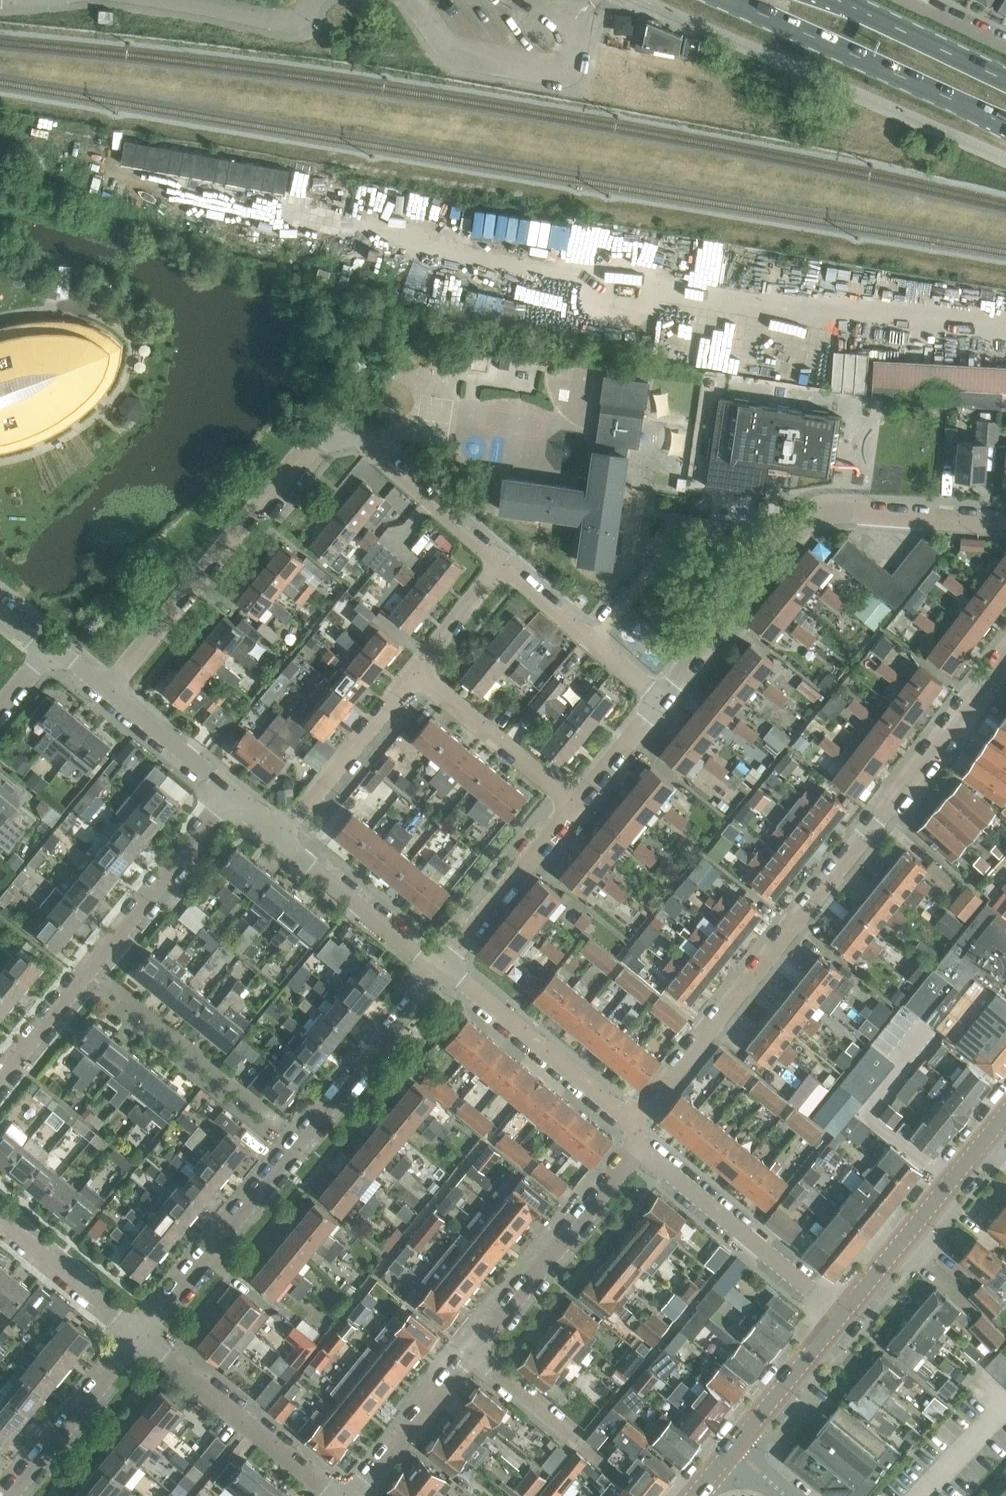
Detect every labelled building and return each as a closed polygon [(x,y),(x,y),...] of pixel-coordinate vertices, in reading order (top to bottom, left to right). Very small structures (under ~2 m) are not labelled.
[(1005,14),(1005,0),(999,0),(995,7),(1005,14)] [(99,21),(113,23),(114,11),(99,10),(99,21)] [(637,36),(635,49),(636,49),(636,50),(646,52),(650,53),(651,47),(655,48),(655,52),(654,53),(673,57),(674,51),(679,52),(680,46),(682,36),(663,28),(662,23),(659,20),(655,18),(651,18),(647,19),(645,21),(644,22),(641,25),(641,29),(641,33),(643,37),(645,38),(644,38),(637,36)] [(682,55),(697,58),(700,39),(686,37),(682,55)] [(72,269),(47,267),(45,300),(69,302),(72,269)] [(9,451),(13,450),(28,445),(32,444),(46,438),(49,436),(63,429),(66,427),(76,420),(82,416),(94,405),(96,403),(103,396),(105,393),(113,381),(115,378),(120,365),(121,361),(123,346),(112,336),(109,334),(96,327),(93,326),(80,322),(76,321),(66,320),(62,320),(47,319),(43,319),(28,321),(24,321),(9,324),(5,325),(0,327),(0,452),(9,451)] [(463,348),(451,346),(449,360),(461,362),(463,348)] [(510,357),(501,355),(499,367),(509,369),(510,357)] [(875,366),(859,365),(857,388),(873,390),(872,396),(1003,410),(1005,410),(1005,365),(875,358),(875,366)] [(351,368),(358,374),(366,365),(359,359),(351,368)] [(644,416),(648,383),(606,377),(601,410),(603,410),(597,451),(627,456),(629,446),(639,447),(642,430),(640,430),(642,415),(644,416)] [(120,407),(125,418),(137,419),(144,410),(139,398),(127,397),(120,407)] [(711,457),(710,464),(707,486),(721,488),(721,491),(736,493),(736,490),(765,494),(770,464),(789,467),(789,469),(804,471),(803,474),(818,476),(819,473),(834,475),(842,417),(827,414),(828,412),(813,409),(812,412),(749,403),(750,400),(734,398),(734,401),(719,399),(713,443),(710,443),(708,456),(711,457)] [(956,477),(984,479),(987,445),(998,446),(1000,421),(978,419),(976,443),(960,442),(956,477)] [(627,456),(597,451),(595,451),(591,477),(578,475),(576,488),(506,477),(502,509),(585,521),(579,560),(611,565),(627,456)] [(687,478),(678,477),(677,489),(685,491),(687,478)] [(364,482),(337,514),(357,530),(384,498),(364,482)] [(357,530),(337,514),(310,546),(339,570),(343,569),(349,562),(348,558),(340,551),(357,530)] [(368,529),(363,535),(374,544),(377,541),(379,538),(368,529)] [(374,544),(363,535),(358,542),(368,550),(374,544)] [(922,537),(915,545),(934,561),(941,552),(942,551),(922,535),(922,536),(922,537)] [(833,557),(841,564),(857,546),(848,538),(847,538),(832,557),(832,558),(833,557)] [(961,538),(960,548),(972,549),(973,539),(961,538)] [(972,549),(984,550),(984,540),(973,539),(972,549)] [(361,559),(369,565),(383,546),(377,541),(374,544),(368,550),(361,559)] [(284,544),(269,563),(289,579),(288,580),(308,596),(315,588),(304,579),(307,575),(302,570),(305,566),(322,579),(327,573),(307,556),(303,560),(284,544)] [(915,545),(907,555),(926,570),(934,561),(915,545)] [(369,565),(375,570),(390,552),(383,546),(369,565)] [(841,564),(851,572),(866,553),(857,546),(841,564)] [(809,548),(794,566),(817,585),(832,567),(809,548)] [(442,551),(416,583),(436,600),(463,568),(442,551)] [(375,570),(382,575),(396,557),(390,552),(375,570)] [(851,572),(861,580),(876,561),(866,553),(851,572)] [(907,555),(899,565),(918,580),(926,570),(907,555)] [(396,557),(382,575),(389,581),(394,576),(399,570),(404,563),(396,557)] [(987,579),(1005,594),(1005,564),(1001,560),(987,579)] [(861,580),(870,588),(885,569),(876,561),(861,580)] [(269,563),(253,581),(273,598),(282,587),(291,595),(302,604),(308,596),(288,580),(289,579),(269,563)] [(415,572),(404,563),(399,570),(409,578),(415,572)] [(899,565),(892,574),(910,589),(918,580),(899,565)] [(794,566),(779,584),(802,603),(817,585),(794,566)] [(920,585),(919,586),(927,592),(933,584),(933,583),(941,573),(934,567),(920,585)] [(885,569),(870,588),(895,608),(910,589),(892,574),(885,569)] [(394,576),(404,585),(409,578),(399,570),(394,576)] [(943,581),(952,588),(958,581),(949,573),(943,581)] [(972,598),(995,615),(1005,600),(1005,594),(987,579),(972,598)] [(253,581),(237,600),(258,617),(266,606),(287,623),(293,615),(253,581)] [(958,581),(952,588),(961,596),(967,588),(958,581)] [(436,600),(416,583),(389,616),(410,633),(436,600)] [(779,584),(764,603),(787,622),(802,603),(779,584)] [(821,596),(830,603),(837,594),(828,587),(821,596)] [(837,594),(830,603),(839,610),(846,602),(837,594)] [(855,613),(874,628),(888,611),(869,596),(855,613)] [(972,598),(958,617),(980,634),(995,615),(972,598)] [(373,636),(364,647),(384,664),(399,645),(370,621),(376,614),(360,601),(355,609),(359,612),(353,620),(373,636)] [(787,622),(764,603),(749,621),(772,640),(787,622)] [(914,619),(923,626),(930,618),(920,611),(914,619)] [(515,614),(488,647),(508,663),(535,631),(515,614)] [(225,615),(209,634),(230,651),(250,667),(256,659),(247,652),(262,633),(257,628),(243,617),(236,625),(225,615)] [(958,617),(943,635),(966,653),(980,634),(958,617)] [(930,618),(923,626),(933,633),(939,625),(930,618)] [(263,620),(257,628),(262,633),(273,642),(280,634),(263,620)] [(791,632),(800,640),(807,631),(798,624),(791,632)] [(358,655),(349,666),(369,682),(384,664),(364,647),(344,631),(338,639),(358,655)] [(807,631),(800,640),(809,647),(816,638),(807,631)] [(209,634),(194,653),(214,670),(215,669),(235,685),(241,678),(221,661),(230,651),(209,634)] [(866,655),(879,665),(882,660),(896,644),(883,634),(866,655)] [(966,653),(943,635),(929,655),(951,672),(966,653)] [(313,636),(307,643),(316,650),(321,643),(313,636)] [(751,643),(736,662),(759,681),(774,662),(751,643)] [(508,663),(488,647),(461,679),(481,696),(508,663)] [(338,670),(329,680),(354,701),(369,682),(349,666),(329,649),(322,657),(338,670)] [(194,653),(179,672),(199,688),(214,670),(194,653)] [(282,671),(290,678),(300,666),(292,659),(282,671)] [(876,668),(886,675),(892,667),(882,660),(879,665),(876,668)] [(520,662),(514,668),(525,677),(530,671),(520,662)] [(736,662),(721,680),(744,699),(759,681),(736,662)] [(921,665),(906,684),(928,701),(943,682),(921,665)] [(892,667),(886,675),(895,682),(901,675),(892,667)] [(525,677),(514,668),(509,674),(520,683),(525,677)] [(207,696),(199,688),(179,672),(163,690),(184,707),(187,703),(195,710),(202,703),(207,696)] [(555,675),(540,694),(560,711),(566,705),(556,696),(566,684),(555,675)] [(309,695),(313,698),(339,719),(354,701),(329,680),(324,677),(309,695)] [(721,680),(706,699),(729,718),(744,699),(721,680)] [(794,690),(811,704),(818,696),(801,682),(794,690)] [(762,691),(771,699),(778,690),(769,683),(762,691)] [(594,684),(568,716),(587,733),(614,700),(594,684)] [(906,684),(892,703),(914,720),(928,701),(906,684)] [(215,686),(208,694),(219,704),(226,695),(215,686)] [(837,688),(829,697),(842,708),(849,698),(837,688)] [(778,690),(771,699),(780,706),(787,697),(778,690)] [(219,704),(208,694),(207,696),(202,703),(212,711),(203,723),(213,731),(215,729),(229,711),(219,704)] [(560,711),(540,694),(521,717),(531,726),(546,707),(556,716),(560,711)] [(34,746),(43,753),(74,714),(55,699),(54,701),(47,695),(32,714),(50,729),(44,736),(43,735),(34,746)] [(287,720),(284,722),(304,738),(312,729),(324,738),(339,719),(313,698),(298,716),(293,712),(287,720)] [(848,706),(857,713),(863,705),(854,698),(848,706)] [(706,699),(691,717),(714,736),(729,718),(706,699)] [(892,703),(877,722),(899,739),(914,720),(892,703)] [(863,705),(857,713),(866,720),(872,712),(863,705)] [(748,710),(743,718),(762,729),(766,721),(748,710)] [(229,711),(215,729),(222,735),(236,718),(229,711)] [(231,749),(250,764),(284,722),(287,720),(279,713),(259,738),(247,729),(231,749)] [(59,749),(69,758),(92,729),(74,714),(43,753),(51,759),(59,749)] [(587,733),(568,716),(541,749),(561,765),(587,733)] [(413,739),(431,754),(449,733),(431,717),(413,739)] [(691,717),(676,735),(699,754),(714,736),(691,717)] [(732,728),(741,735),(748,726),(739,719),(732,728)] [(284,722),(250,764),(270,781),(286,760),(279,754),(289,742),(297,748),(304,738),(284,722)] [(877,722),(863,741),(885,758),(899,739),(877,722)] [(988,740),(1005,752),(1005,726),(1001,722),(1000,722),(995,730),(988,740)] [(774,724),(764,737),(767,739),(779,750),(780,750),(791,737),(774,724)] [(750,742),(754,738),(757,734),(748,726),(741,735),(750,742)] [(792,745),(809,759),(818,747),(813,743),(818,736),(807,728),(803,734),(802,733),(792,745)] [(92,729),(69,758),(61,768),(68,774),(76,764),(91,777),(108,757),(104,753),(111,745),(92,729)] [(426,785),(434,791),(468,748),(449,733),(431,754),(444,764),(426,785)] [(699,754),(676,735),(661,754),(684,773),(699,754)] [(819,743),(828,750),(834,742),(825,735),(819,743)] [(754,738),(750,742),(772,760),(775,756),(754,738)] [(767,739),(764,743),(776,754),(779,750),(767,739)] [(976,757),(1005,778),(1005,752),(988,740),(980,751),(976,757)] [(863,741),(848,760),(870,777),(885,758),(863,741)] [(834,742),(828,750),(837,757),(844,749),(834,742)] [(459,777),(470,786),(488,764),(468,748),(434,791),(442,798),(459,777)] [(775,766),(787,776),(800,762),(787,751),(775,766)] [(702,764),(711,771),(718,763),(709,755),(702,764)] [(26,756),(16,769),(22,774),(32,761),(26,756)] [(395,762),(389,757),(378,769),(385,774),(395,762)] [(963,776),(1003,803),(1005,799),(1005,778),(976,757),(963,776)] [(104,770),(112,776),(122,764),(114,758),(104,770)] [(870,777),(848,760),(834,779),(856,796),(870,777)] [(718,763),(711,771),(720,779),(727,770),(718,763)] [(473,823),(476,819),(489,802),(507,780),(488,764),(470,786),(481,795),(465,816),(473,823)] [(155,765),(132,793),(164,819),(179,800),(160,784),(168,775),(155,765)] [(650,765),(635,784),(666,809),(670,805),(672,802),(664,796),(674,784),(650,765)] [(753,768),(746,777),(753,783),(761,774),(753,768)] [(771,770),(765,778),(775,786),(781,778),(771,770)] [(34,771),(26,781),(40,792),(47,783),(34,771)] [(785,781),(794,789),(835,822),(848,807),(825,789),(817,798),(806,789),(809,786),(792,772),(785,781)] [(9,815),(0,826),(0,844),(8,851),(35,818),(17,803),(24,793),(0,773),(0,807),(9,815)] [(365,785),(371,791),(382,778),(375,773),(365,785)] [(93,792),(96,795),(106,783),(99,777),(89,789),(93,792)] [(489,802),(476,819),(484,825),(497,808),(509,818),(527,796),(507,780),(489,802)] [(962,780),(947,796),(981,827),(996,811),(962,780)] [(666,809),(635,784),(621,802),(644,821),(652,810),(660,816),(662,813),(666,809)] [(292,787),(280,788),(281,800),(293,799),(292,787)] [(89,789),(84,795),(91,801),(90,802),(89,804),(97,811),(104,802),(96,795),(93,792),(89,789)] [(757,789),(747,802),(757,809),(767,797),(757,789)] [(808,810),(801,819),(823,837),(835,822),(794,789),(789,796),(808,810)] [(117,812),(126,820),(148,838),(164,819),(132,793),(117,812)] [(74,807),(81,813),(90,802),(91,801),(84,795),(74,807)] [(947,796),(932,812),(967,843),(981,827),(947,796)] [(62,814),(43,798),(37,805),(43,818),(52,826),(62,814)] [(721,799),(718,804),(725,810),(729,805),(721,799)] [(621,802),(606,820),(629,839),(644,821),(621,802)] [(746,802),(741,808),(751,816),(756,810),(746,802)] [(335,834),(354,849),(372,828),(344,805),(330,822),(339,830),(335,834)] [(679,812),(670,805),(666,809),(662,813),(671,821),(679,812)] [(688,820),(679,812),(671,821),(680,828),(688,820)] [(932,812),(918,828),(952,859),(967,843),(932,812)] [(59,826),(66,832),(76,820),(68,814),(59,826)] [(354,849),(373,865),(408,823),(399,816),(382,836),(372,828),(354,849)] [(782,820),(777,825),(811,852),(823,837),(801,819),(793,829),(782,820)] [(126,820),(111,838),(134,856),(148,838),(126,820)] [(606,820),(591,838),(614,857),(629,839),(606,820)] [(373,865),(393,881),(410,859),(400,851),(417,830),(408,823),(373,865)] [(730,824),(724,832),(732,839),(739,831),(730,824)] [(783,841),(776,850),(798,868),(811,852),(777,825),(772,832),(783,841)] [(43,844),(51,851),(61,838),(53,832),(43,844)] [(707,852),(719,862),(734,842),(722,833),(707,852)] [(736,843),(742,848),(752,856),(786,883),(798,868),(776,850),(768,859),(757,850),(758,849),(742,835),(736,843)] [(111,838),(96,856),(118,875),(134,856),(111,838)] [(591,838),(576,856),(607,881),(611,877),(612,875),(605,869),(614,857),(591,838)] [(633,849),(642,857),(649,848),(640,841),(633,849)] [(990,849),(999,858),(1005,850),(997,842),(990,849)] [(220,868),(239,883),(255,863),(237,847),(220,868)] [(393,881),(412,896),(443,859),(447,853),(438,847),(421,868),(410,859),(393,881)] [(649,848),(642,857),(651,864),(658,856),(649,848)] [(752,856),(742,848),(737,854),(747,862),(758,871),(751,881),(773,899),(786,883),(752,856)] [(905,850),(892,866),(926,893),(930,887),(919,878),(927,868),(905,850)] [(28,863),(35,869),(45,857),(38,851),(28,863)] [(989,873),(992,876),(991,877),(1005,891),(1005,892),(1005,853),(994,867),(989,873)] [(980,855),(973,863),(983,872),(990,865),(980,855)] [(96,856),(81,875),(103,894),(118,875),(96,856)] [(601,888),(604,886),(607,881),(576,856),(561,875),(584,894),(594,882),(601,888)] [(702,856),(687,876),(696,883),(712,863),(702,856)] [(443,859),(412,896),(431,912),(448,891),(438,883),(452,866),(443,859)] [(239,883),(257,898),(274,878),(255,863),(239,883)] [(892,866),(880,881),(902,899),(909,890),(921,900),(926,893),(892,866)] [(13,881),(20,888),(30,875),(23,869),(13,881)] [(81,875),(65,894),(88,912),(103,894),(81,875)] [(687,876),(674,891),(685,900),(698,885),(687,876)] [(604,886),(613,893),(620,884),(611,877),(607,881),(604,886)] [(269,921),(276,913),(293,893),(274,878),(257,898),(251,906),(261,914),(252,925),(260,931),(269,921)] [(539,878),(523,897),(547,916),(562,897),(539,878)] [(880,881),(867,897),(901,924),(906,918),(894,909),(902,899),(880,881)] [(216,894),(224,901),(232,890),(225,884),(216,894)] [(622,900),(625,896),(629,892),(620,884),(613,893),(622,900)] [(5,906),(15,894),(7,888),(0,897),(0,902),(4,905),(5,906)] [(714,889),(709,895),(750,927),(763,912),(741,894),(733,904),(722,895),(714,889)] [(232,890),(224,901),(218,907),(226,914),(241,897),(232,890)] [(972,891),(956,910),(956,911),(965,918),(981,898),(972,891)] [(1005,891),(991,906),(1003,916),(1005,911),(1005,892),(1005,891)] [(293,893),(276,913),(285,921),(271,940),(279,947),(311,908),(293,893)] [(65,894),(50,912),(72,931),(88,912),(65,894)] [(723,916),(716,925),(738,943),(750,927),(709,895),(704,901),(723,916)] [(625,896),(622,900),(620,902),(633,912),(637,906),(625,896)] [(523,897),(508,915),(532,934),(541,923),(548,929),(554,922),(547,916),(523,897)] [(867,897),(855,912),(877,930),(885,921),(896,930),(901,924),(867,897)] [(193,901),(186,910),(204,924),(211,916),(193,901)] [(0,910),(0,912),(8,919),(14,913),(5,906),(4,905),(0,910)] [(1005,986),(1005,918),(1003,916),(991,906),(985,912),(980,908),(950,947),(951,948),(996,984),(1000,988),(1003,984),(1005,986)] [(330,924),(311,908),(279,947),(287,953),(296,942),(302,935),(313,944),(330,924)] [(204,924),(186,910),(179,918),(197,933),(204,924)] [(946,911),(935,925),(944,932),(950,937),(961,923),(946,911)] [(72,931),(50,912),(35,931),(57,950),(72,931)] [(855,912),(843,928),(876,955),(882,948),(870,939),(877,930),(855,912)] [(575,923),(584,930),(591,921),(582,914),(575,923)] [(508,915),(493,934),(517,953),(532,934),(508,915)] [(655,915),(650,922),(658,928),(664,922),(655,915)] [(650,922),(638,937),(647,945),(649,946),(661,931),(658,928),(650,922)] [(697,925),(692,932),(726,958),(738,943),(716,925),(708,935),(697,925)] [(202,927),(198,932),(205,937),(209,932),(202,927)] [(876,955),(843,928),(830,943),(852,961),(860,951),(872,960),(876,955)] [(699,947),(691,956),(713,974),(726,958),(692,932),(687,938),(699,947)] [(517,953),(493,934),(479,952),(502,971),(517,953)] [(208,940),(204,944),(213,951),(221,942),(212,935),(208,940)] [(318,952),(324,957),(329,951),(342,962),(340,965),(352,974),(376,994),(392,974),(371,958),(363,967),(355,960),(359,955),(342,941),(340,945),(330,937),(318,952)] [(647,945),(638,937),(620,959),(638,974),(647,964),(638,956),(647,945)] [(545,939),(542,943),(561,959),(564,954),(545,939)] [(580,950),(594,962),(603,951),(589,939),(580,950)] [(922,939),(915,948),(933,962),(940,953),(922,939)] [(134,972),(153,988),(185,949),(177,942),(162,961),(151,952),(134,972)] [(561,959),(542,943),(538,947),(548,956),(557,963),(561,959)] [(22,947),(6,965),(29,984),(44,965),(22,947)] [(1005,1067),(1005,997),(993,987),(996,984),(951,948),(906,1004),(934,1027),(935,1026),(973,1057),(973,1058),(997,1078),(1005,1067)] [(153,988),(172,1003),(195,975),(184,966),(193,956),(185,949),(153,988)] [(347,981),(338,992),(361,1011),(369,1002),(366,999),(372,992),(375,994),(376,994),(352,974),(340,965),(342,962),(329,951),(324,957),(337,968),(335,971),(347,981)] [(603,951),(594,962),(608,973),(617,962),(603,951)] [(820,955),(808,971),(841,998),(854,982),(820,955)] [(673,956),(667,962),(701,989),(713,974),(691,956),(684,965),(673,956)] [(914,959),(902,973),(913,982),(925,968),(914,959)] [(701,989),(667,962),(663,968),(674,977),(666,987),(689,1005),(701,989)] [(172,1003),(190,1018),(207,998),(196,989),(211,970),(204,964),(195,975),(172,1003)] [(0,973),(0,991),(14,1002),(29,984),(6,965),(0,973)] [(616,980),(630,991),(639,980),(625,969),(616,980)] [(808,971),(796,986),(818,1004),(825,995),(836,1004),(841,998),(808,971)] [(534,997),(552,1012),(573,988),(555,973),(534,997)] [(539,985),(529,977),(522,986),(531,994),(539,985)] [(331,986),(321,978),(314,985),(325,994),(331,986)] [(639,980),(630,991),(643,1003),(653,992),(639,980)] [(233,988),(240,994),(245,988),(238,982),(233,988)] [(323,1010),(322,1011),(346,1030),(361,1011),(338,992),(331,986),(325,994),(335,1002),(326,1012),(323,1010)] [(783,1002),(816,1029),(824,1035),(825,1034),(832,1040),(837,1032),(823,1021),(822,1022),(810,1013),(818,1004),(796,986),(783,1002)] [(190,1018),(209,1033),(226,1013),(240,994),(233,988),(232,988),(217,1006),(207,998),(190,1018)] [(552,1012),(570,1027),(590,1002),(573,988),(552,1012)] [(898,988),(891,998),(897,1003),(905,994),(898,988)] [(14,1002),(0,991),(0,1019),(14,1002)] [(226,1013),(209,1033),(227,1048),(250,1020),(240,1011),(248,1001),(240,994),(226,1013)] [(874,994),(867,1003),(861,1011),(877,1023),(890,1007),(874,994)] [(306,996),(299,1004),(310,1012),(316,1005),(306,996)] [(651,1009),(665,1021),(674,1010),(660,998),(651,1009)] [(272,1001),(266,1009),(277,1019),(284,1011),(272,1001)] [(570,1027),(588,1041),(608,1017),(590,1002),(570,1027)] [(783,1002),(771,1017),(793,1035),(800,1026),(812,1035),(816,1029),(783,1002)] [(317,1018),(308,1028),(307,1029),(330,1049),(339,1038),(336,1036),(342,1028),(345,1031),(346,1030),(322,1011),(323,1010),(316,1005),(310,1012),(317,1018)] [(630,1007),(619,1021),(628,1029),(639,1015),(630,1007)] [(674,1010),(665,1021),(679,1032),(688,1021),(674,1010)] [(293,1046),(293,1047),(292,1048),(315,1067),(330,1049),(307,1029),(308,1028),(291,1014),(284,1022),(305,1039),(296,1049),(293,1046)] [(588,1041),(605,1056),(626,1032),(608,1017),(588,1041)] [(771,1017),(758,1033),(792,1059),(797,1053),(786,1044),(793,1035),(771,1017)] [(447,1043),(465,1058),(485,1034),(467,1019),(447,1043)] [(73,1069),(81,1076),(96,1057),(112,1037),(94,1022),(77,1042),(88,1051),(73,1069)] [(605,1056),(623,1071),(644,1046),(626,1032),(605,1056)] [(275,1033),(269,1040),(280,1049),(286,1041),(275,1033)] [(792,1059),(758,1033),(746,1048),(768,1066),(776,1056),(787,1065),(792,1059)] [(465,1058),(482,1073),(503,1049),(485,1034),(465,1058)] [(104,1064),(114,1072),(131,1052),(112,1037),(96,1057),(81,1076),(74,1084),(82,1091),(104,1064)] [(852,1039),(844,1050),(853,1057),(862,1047),(852,1039)] [(286,1054),(278,1065),(277,1066),(300,1085),(309,1075),(306,1073),(312,1065),(315,1068),(315,1067),(292,1048),(293,1047),(286,1041),(280,1049),(286,1054)] [(927,1061),(934,1067),(950,1049),(943,1043),(927,1061)] [(236,1045),(225,1059),(234,1067),(244,1054),(245,1053),(236,1045)] [(857,1061),(850,1070),(874,1089),(895,1065),(870,1045),(870,1046),(857,1061)] [(277,1066),(278,1065),(254,1046),(248,1054),(264,1067),(248,1086),(259,1095),(265,1089),(284,1105),(300,1085),(277,1066)] [(644,1046),(623,1071),(641,1086),(661,1061),(644,1046)] [(842,1048),(833,1060),(844,1069),(853,1057),(844,1050),(842,1048)] [(482,1073),(500,1088),(521,1063),(503,1049),(482,1073)] [(714,1061),(728,1073),(737,1062),(723,1050),(714,1061)] [(118,1106),(133,1088),(150,1067),(131,1052),(114,1072),(107,1081),(118,1089),(110,1099),(118,1106)] [(737,1062),(728,1073),(742,1085),(751,1073),(737,1062)] [(500,1088),(518,1103),(539,1078),(521,1063),(500,1088)] [(968,1064),(953,1082),(978,1102),(992,1084),(968,1064)] [(133,1088),(151,1102),(168,1082),(150,1067),(133,1088)] [(920,1067),(911,1078),(920,1085),(929,1074),(920,1067)] [(845,1076),(840,1083),(863,1102),(874,1089),(850,1070),(850,1071),(845,1076)] [(422,1082),(436,1094),(445,1083),(431,1071),(422,1082)] [(808,1114),(828,1088),(822,1083),(809,1073),(789,1099),(808,1114)] [(829,1074),(822,1083),(828,1088),(836,1079),(829,1074)] [(920,1085),(911,1078),(897,1095),(906,1102),(920,1085)] [(749,1091),(763,1103),(772,1092),(759,1080),(749,1091)] [(415,1081),(399,1101),(421,1118),(437,1099),(415,1081)] [(521,1106),(539,1120),(559,1096),(542,1081),(521,1106)] [(29,1090),(35,1094),(47,1104),(53,1097),(41,1087),(35,1082),(29,1090)] [(145,1110),(136,1121),(144,1127),(153,1117),(163,1126),(187,1097),(168,1082),(151,1102),(145,1110)] [(953,1082),(938,1100),(963,1120),(978,1102),(953,1082)] [(445,1083),(436,1094),(449,1105),(458,1094),(445,1083)] [(835,1135),(840,1130),(853,1114),(862,1102),(841,1084),(813,1117),(835,1135)] [(772,1092),(763,1103),(777,1114),(786,1103),(772,1092)] [(661,1118),(678,1133),(699,1108),(681,1093),(661,1118)] [(539,1120),(557,1135),(577,1111),(559,1096),(539,1120)] [(53,1097),(47,1104),(53,1110),(59,1102),(53,1097)] [(938,1100),(924,1118),(949,1138),(963,1120),(938,1100)] [(399,1101),(383,1120),(405,1138),(421,1118),(399,1101)] [(457,1111),(471,1123),(480,1112),(466,1101),(457,1111)] [(53,1110),(65,1120),(71,1112),(59,1102),(53,1110)] [(128,1114),(136,1121),(145,1110),(137,1103),(128,1114)] [(889,1103),(879,1116),(893,1127),(903,1114),(889,1103)] [(82,1114),(90,1121),(95,1114),(87,1108),(82,1114)] [(678,1133),(696,1148),(717,1123),(699,1108),(678,1133)] [(219,1142),(210,1135),(203,1143),(233,1168),(249,1148),(233,1135),(241,1126),(222,1110),(215,1120),(228,1131),(219,1142)] [(785,1121),(799,1132),(808,1121),(794,1110),(785,1121)] [(570,1156),(571,1155),(595,1125),(577,1111),(557,1135),(567,1144),(562,1150),(570,1156)] [(480,1112),(471,1123),(485,1134),(494,1123),(480,1112)] [(198,1139),(203,1143),(210,1135),(183,1113),(177,1121),(193,1133),(191,1136),(197,1140),(198,1139)] [(840,1130),(847,1135),(849,1137),(862,1121),(853,1114),(840,1130)] [(72,1125),(84,1135),(90,1127),(78,1117),(72,1125)] [(435,1117),(429,1125),(437,1132),(444,1124),(435,1117)] [(949,1138),(924,1118),(915,1129),(904,1120),(897,1129),(908,1138),(909,1136),(934,1156),(949,1138)] [(389,1157),(397,1163),(404,1155),(396,1149),(405,1138),(383,1120),(368,1139),(389,1157)] [(808,1121),(799,1132),(813,1144),(822,1133),(808,1121)] [(696,1148),(714,1162),(734,1138),(717,1123),(696,1148)] [(444,1124),(437,1132),(443,1137),(450,1129),(444,1124)] [(437,1132),(429,1125),(422,1133),(431,1140),(437,1132)] [(571,1155),(577,1160),(581,1155),(592,1165),(613,1140),(595,1125),(571,1155)] [(6,1167),(24,1145),(5,1129),(0,1136),(0,1163),(6,1167)] [(847,1135),(840,1130),(829,1144),(836,1149),(847,1135)] [(90,1140),(103,1150),(109,1143),(96,1133),(90,1140)] [(496,1144),(510,1155),(519,1144),(505,1133),(496,1144)] [(25,1183),(43,1160),(50,1152),(31,1136),(24,1145),(6,1167),(25,1183)] [(197,1140),(191,1136),(186,1142),(196,1151),(203,1143),(198,1139),(197,1140)] [(714,1162),(732,1177),(752,1152),(734,1138),(714,1162)] [(368,1139),(352,1158),(374,1176),(389,1157),(368,1139)] [(203,1156),(195,1166),(218,1185),(226,1176),(223,1173),(229,1165),(232,1168),(233,1168),(203,1143),(196,1151),(203,1156)] [(473,1163),(482,1171),(498,1152),(489,1144),(473,1163)] [(519,1144),(510,1155),(524,1167),(533,1156),(519,1144)] [(820,1154),(827,1160),(836,1150),(829,1144),(820,1154)] [(890,1145),(878,1161),(909,1186),(922,1171),(890,1145)] [(171,1147),(165,1155),(171,1160),(177,1152),(171,1147)] [(109,1155),(121,1165),(127,1158),(115,1148),(109,1155)] [(171,1160),(181,1169),(188,1161),(177,1152),(171,1160)] [(732,1177),(749,1192),(770,1167),(752,1152),(732,1177)] [(412,1162),(404,1155),(397,1163),(406,1170),(412,1162)] [(352,1158),(336,1177),(358,1195),(374,1176),(352,1158)] [(25,1183),(43,1198),(62,1175),(43,1160),(25,1183)] [(191,1176),(182,1187),(203,1204),(218,1185),(195,1166),(188,1161),(181,1169),(191,1176)] [(770,1167),(749,1192),(767,1207),(788,1182),(776,1172),(781,1166),(775,1161),(770,1167)] [(878,1161),(865,1176),(897,1202),(909,1186),(878,1161)] [(531,1173),(545,1184),(554,1174),(540,1162),(531,1173)] [(146,1170),(156,1178),(166,1187),(173,1179),(153,1163),(146,1170)] [(406,1170),(397,1163),(391,1171),(399,1178),(402,1174),(406,1170)] [(482,1171),(473,1163),(466,1172),(488,1188),(494,1180),(482,1171)] [(802,1177),(812,1185),(821,1173),(811,1165),(802,1177)] [(406,1170),(402,1174),(408,1179),(404,1183),(409,1188),(416,1179),(406,1170)] [(554,1174),(545,1184),(559,1196),(568,1185),(554,1174)] [(43,1198),(62,1213),(80,1191),(62,1175),(43,1198)] [(858,1184),(853,1191),(885,1217),(897,1202),(865,1176),(858,1184)] [(358,1195),(336,1177),(320,1196),(342,1214),(358,1195)] [(504,1180),(499,1187),(533,1214),(534,1215),(548,1199),(522,1177),(514,1188),(504,1180)] [(434,1181),(428,1188),(434,1193),(440,1185),(434,1181)] [(798,1181),(789,1191),(796,1197),(805,1186),(798,1181)] [(164,1203),(167,1206),(187,1223),(196,1212),(193,1210),(199,1202),(202,1205),(203,1204),(182,1187),(179,1184),(164,1203)] [(456,1184),(446,1196),(454,1202),(464,1191),(456,1184)] [(503,1201),(495,1210),(521,1231),(531,1219),(530,1217),(533,1214),(499,1187),(494,1193),(503,1201)] [(141,1196),(151,1205),(158,1198),(147,1189),(141,1196)] [(80,1191),(62,1213),(81,1229),(99,1206),(80,1191)] [(796,1197),(789,1191),(780,1203),(790,1211),(799,1200),(796,1197)] [(853,1191),(839,1208),(870,1234),(885,1217),(853,1191)] [(373,1193),(366,1201),(374,1208),(381,1200),(373,1193)] [(454,1202),(446,1196),(437,1207),(445,1214),(454,1202)] [(645,1213),(646,1215),(676,1239),(683,1231),(678,1226),(684,1218),(659,1197),(645,1213)] [(374,1208),(366,1201),(359,1209),(368,1216),(374,1208)] [(300,1222),(329,1246),(336,1238),(327,1232),(337,1220),(315,1202),(300,1222)] [(167,1206),(152,1224),(169,1239),(172,1241),(187,1223),(167,1206)] [(764,1222),(789,1242),(802,1227),(777,1206),(764,1222)] [(126,1215),(136,1224),(143,1216),(132,1207),(126,1215)] [(839,1208),(827,1223),(858,1249),(870,1234),(839,1208)] [(1002,1209),(986,1228),(1005,1245),(1005,1213),(1002,1209)] [(445,1220),(433,1210),(421,1226),(432,1235),(445,1220)] [(478,1212),(473,1218),(507,1246),(510,1241),(512,1242),(521,1231),(495,1210),(488,1219),(478,1212)] [(642,1217),(632,1229),(658,1250),(665,1242),(670,1246),(676,1239),(646,1215),(644,1218),(642,1217)] [(88,1232),(96,1239),(109,1223),(101,1216),(88,1232)] [(477,1232),(470,1241),(495,1263),(506,1250),(505,1248),(507,1246),(473,1218),(468,1225),(477,1232)] [(137,1243),(157,1260),(166,1249),(163,1246),(169,1239),(152,1224),(149,1222),(134,1240),(137,1243)] [(284,1241),(305,1259),(315,1247),(323,1254),(329,1246),(300,1222),(284,1241)] [(827,1223),(814,1238),(846,1264),(858,1249),(827,1223)] [(111,1233),(121,1242),(128,1234),(117,1225),(111,1233)] [(432,1235),(421,1226),(408,1241),(420,1251),(432,1235)] [(623,1243),(620,1247),(649,1271),(652,1273),(666,1257),(658,1250),(632,1229),(622,1242),(623,1243)] [(344,1245),(336,1238),(329,1246),(338,1253),(344,1245)] [(846,1264),(814,1238),(802,1253),(834,1279),(846,1264)] [(1002,1260),(977,1239),(969,1249),(966,1249),(963,1253),(963,1256),(960,1259),(995,1288),(1004,1277),(1005,1279),(1005,1261),(1003,1258),(1002,1260)] [(289,1278),(298,1284),(304,1276),(296,1270),(305,1259),(284,1241),(268,1260),(289,1278)] [(453,1243),(447,1250),(481,1278),(485,1273),(486,1274),(495,1263),(470,1241),(462,1250),(453,1243)] [(157,1260),(137,1243),(121,1262),(141,1278),(157,1260)] [(705,1263),(708,1266),(714,1271),(730,1252),(720,1244),(705,1263)] [(338,1253),(329,1246),(323,1254),(331,1261),(338,1253)] [(615,1249),(605,1262),(631,1283),(638,1275),(643,1279),(649,1271),(620,1247),(617,1250),(615,1249)] [(343,1248),(339,1253),(347,1259),(351,1254),(343,1248)] [(403,1250),(396,1258),(402,1263),(409,1255),(403,1250)] [(479,1280),(481,1278),(447,1250),(435,1265),(470,1294),(480,1281),(479,1280)] [(402,1263),(396,1258),(389,1267),(398,1274),(406,1265),(402,1263)] [(737,1258),(713,1287),(724,1296),(748,1267),(737,1258)] [(274,1297),(289,1278),(268,1260),(252,1280),(274,1297)] [(596,1275),(594,1279),(623,1303),(629,1295),(624,1291),(631,1283),(605,1262),(595,1274),(596,1275)] [(12,1273),(0,1263),(0,1287),(12,1273)] [(435,1265),(422,1281),(457,1309),(458,1308),(456,1307),(459,1303),(461,1305),(470,1294),(435,1265)] [(714,1271),(708,1266),(702,1274),(708,1279),(714,1271)] [(0,1287),(0,1304),(11,1313),(31,1288),(12,1273),(0,1287)] [(313,1283),(304,1276),(298,1284),(306,1291),(313,1283)] [(670,1288),(672,1290),(675,1292),(676,1293),(688,1303),(702,1287),(690,1277),(679,1289),(674,1284),(670,1288)] [(623,1303),(594,1279),(592,1278),(578,1294),(604,1316),(612,1306),(620,1313),(626,1306),(623,1303)] [(454,1318),(454,1317),(453,1314),(457,1309),(422,1281),(407,1299),(417,1307),(419,1304),(444,1325),(445,1324),(447,1325),(454,1318)] [(970,1296),(990,1317),(1002,1305),(981,1284),(970,1296)] [(24,1304),(19,1310),(33,1321),(53,1296),(40,1285),(24,1304)] [(308,1292),(299,1286),(293,1294),(301,1300),(308,1292)] [(724,1296),(713,1287),(696,1307),(707,1316),(724,1296)] [(937,1288),(924,1303),(948,1323),(954,1316),(965,1325),(971,1317),(937,1288)] [(242,1292),(227,1310),(248,1327),(262,1309),(242,1292)] [(675,1292),(662,1307),(674,1319),(681,1311),(688,1303),(676,1293),(675,1292)] [(754,1308),(748,1316),(781,1343),(795,1326),(786,1318),(794,1309),(782,1299),(781,1299),(774,1293),(766,1304),(769,1306),(762,1315),(754,1308)] [(361,1299),(349,1314),(350,1315),(360,1323),(372,1308),(362,1300),(361,1299)] [(559,1318),(560,1320),(590,1344),(596,1336),(591,1332),(598,1323),(572,1301),(559,1318)] [(912,1317),(943,1344),(953,1352),(960,1344),(942,1330),(948,1323),(924,1303),(912,1317)] [(751,1380),(754,1376),(765,1363),(698,1308),(680,1331),(692,1341),(706,1325),(735,1349),(727,1360),(751,1380)] [(33,1321),(19,1310),(13,1317),(27,1328),(33,1321)] [(227,1310),(213,1327),(233,1344),(248,1327),(227,1310)] [(662,1335),(646,1321),(634,1311),(627,1320),(635,1327),(633,1329),(654,1345),(662,1335)] [(654,1311),(646,1321),(662,1335),(670,1325),(654,1311)] [(393,1316),(388,1322),(421,1350),(422,1350),(423,1351),(437,1334),(411,1313),(402,1323),(393,1316)] [(781,1343),(748,1316),(746,1314),(740,1322),(749,1330),(741,1339),(767,1360),(781,1343)] [(969,1326),(982,1339),(976,1347),(985,1355),(1003,1335),(982,1314),(969,1326)] [(912,1317),(900,1332),(924,1352),(931,1358),(943,1344),(912,1317)] [(337,1330),(347,1339),(357,1327),(347,1318),(337,1330)] [(68,1319),(52,1338),(77,1357),(92,1339),(68,1319)] [(319,1331),(303,1319),(297,1327),(313,1339),(319,1331)] [(546,1334),(572,1355),(580,1362),(593,1346),(590,1344),(560,1320),(557,1323),(556,1322),(546,1334)] [(375,1338),(374,1339),(384,1346),(410,1367),(420,1354),(419,1353),(421,1350),(388,1322),(383,1329),(375,1338)] [(294,1326),(285,1337),(295,1345),(285,1357),(298,1367),(310,1352),(316,1345),(316,1344),(295,1327),(294,1326)] [(233,1344),(213,1327),(198,1346),(226,1369),(241,1350),(233,1344)] [(924,1352),(900,1332),(887,1347),(911,1367),(912,1366),(926,1379),(933,1371),(918,1359),(924,1352)] [(537,1348),(534,1351),(564,1375),(570,1368),(565,1364),(572,1355),(546,1334),(536,1347),(537,1348)] [(324,1346),(333,1354),(343,1342),(333,1335),(324,1346)] [(673,1335),(665,1345),(675,1354),(684,1343),(673,1335)] [(52,1338),(37,1356),(61,1376),(77,1357),(52,1338)] [(642,1341),(636,1348),(644,1355),(650,1348),(642,1341)] [(962,1349),(978,1362),(984,1355),(968,1342),(962,1349)] [(675,1354),(665,1345),(648,1367),(664,1380),(681,1359),(675,1354)] [(367,1348),(362,1354),(395,1382),(399,1377),(401,1378),(410,1367),(384,1346),(376,1355),(367,1348)] [(633,1346),(617,1365),(629,1375),(645,1356),(633,1346)] [(991,1372),(1005,1356),(998,1348),(983,1364),(991,1372)] [(312,1360),(321,1368),(330,1357),(321,1349),(312,1360)] [(564,1375),(534,1351),(533,1350),(519,1367),(545,1388),(552,1379),(558,1383),(564,1375)] [(882,1352),(869,1367),(894,1388),(900,1380),(910,1389),(916,1381),(882,1352)] [(362,1354),(349,1370),(384,1398),(395,1385),(393,1384),(395,1382),(362,1354)] [(37,1356),(22,1375),(46,1395),(61,1376),(37,1356)] [(999,1380),(1005,1372),(1005,1356),(991,1372),(999,1380)] [(305,1370),(311,1375),(318,1367),(311,1362),(305,1370)] [(698,1374),(733,1403),(747,1386),(721,1365),(720,1366),(716,1362),(707,1372),(703,1368),(698,1374)] [(610,1375),(621,1384),(628,1376),(618,1367),(610,1375)] [(882,1402),(882,1403),(905,1422),(906,1420),(916,1429),(921,1422),(888,1395),(894,1388),(869,1367),(857,1382),(882,1402)] [(950,1374),(960,1382),(965,1376),(956,1367),(950,1374)] [(281,1368),(273,1377),(283,1385),(291,1376),(281,1368)] [(16,1382),(6,1393),(31,1413),(46,1395),(22,1375),(15,1370),(10,1377),(16,1382)] [(349,1370),(336,1386),(369,1413),(374,1408),(375,1409),(384,1398),(349,1370)] [(642,1374),(632,1386),(641,1394),(652,1382),(642,1374)] [(283,1385),(273,1377),(256,1399),(265,1406),(283,1385)] [(681,1383),(676,1390),(716,1423),(730,1406),(696,1377),(687,1388),(681,1383)] [(938,1390),(947,1398),(958,1386),(949,1378),(938,1390)] [(870,1417),(882,1403),(882,1402),(857,1382),(845,1397),(870,1417)] [(632,1386),(631,1385),(614,1406),(626,1416),(643,1395),(641,1394),(632,1386)] [(285,1394),(291,1399),(298,1391),(291,1386),(285,1394)] [(339,1401),(333,1408),(359,1430),(369,1417),(368,1415),(369,1413),(336,1386),(330,1393),(339,1401)] [(467,1403),(498,1428),(511,1439),(517,1432),(499,1417),(506,1408),(481,1387),(467,1403)] [(161,1390),(146,1408),(169,1427),(184,1409),(161,1390)] [(716,1423),(676,1390),(671,1396),(677,1401),(687,1409),(678,1420),(702,1440),(716,1423)] [(15,1432),(31,1413),(6,1393),(0,1401),(0,1419),(15,1432)] [(936,1394),(924,1409),(936,1419),(949,1404),(936,1394)] [(295,1404),(284,1395),(271,1411),(282,1420),(295,1404)] [(464,1407),(454,1419),(480,1440),(487,1431),(492,1435),(498,1428),(467,1403),(467,1404),(468,1405),(465,1408),(464,1407)] [(784,1460),(821,1490),(820,1490),(828,1495),(847,1495),(860,1481),(871,1490),(901,1453),(890,1444),(841,1403),(830,1417),(823,1412),(822,1413),(823,1413),(784,1460)] [(650,1437),(613,1406),(600,1423),(610,1431),(611,1432),(622,1440),(637,1453),(644,1444),(650,1437)] [(146,1408),(131,1427),(154,1445),(169,1427),(146,1408)] [(317,1409),(312,1415),(347,1444),(345,1443),(348,1439),(350,1441),(359,1430),(333,1408),(326,1416),(317,1409)] [(653,1421),(664,1429),(652,1444),(680,1467),(699,1443),(660,1412),(653,1421)] [(347,1444),(312,1415),(306,1422),(298,1431),(307,1439),(333,1461),(347,1444)] [(0,1451),(15,1432),(0,1419),(0,1451)] [(441,1435),(440,1435),(471,1461),(476,1466),(482,1458),(472,1450),(480,1440),(454,1419),(443,1432),(445,1433),(442,1436),(441,1435)] [(586,1438),(586,1439),(597,1447),(610,1432),(610,1431),(600,1423),(600,1422),(591,1433),(586,1438)] [(131,1427),(116,1445),(138,1464),(147,1453),(157,1461),(163,1454),(153,1446),(154,1445),(131,1427)] [(921,1434),(913,1427),(905,1435),(913,1443),(921,1434)] [(471,1461),(440,1435),(427,1452),(453,1473),(461,1464),(465,1468),(471,1461)] [(209,1445),(201,1454),(211,1463),(219,1453),(227,1444),(217,1436),(209,1445)] [(609,1457),(633,1477),(628,1483),(644,1495),(656,1495),(677,1471),(644,1444),(637,1453),(622,1440),(609,1457)] [(116,1445),(100,1464),(123,1482),(138,1464),(116,1445)] [(551,1473),(567,1453),(558,1445),(541,1465),(551,1473)] [(577,1451),(564,1466),(575,1475),(588,1460),(577,1451)] [(211,1463),(201,1454),(194,1463),(204,1471),(211,1463)] [(265,1475),(246,1459),(240,1467),(231,1460),(214,1481),(224,1488),(227,1484),(239,1494),(237,1495),(248,1495),(265,1475)] [(404,1472),(404,1473),(430,1495),(438,1486),(445,1491),(451,1484),(420,1460),(416,1465),(413,1465),(406,1474),(404,1472)] [(194,1463),(186,1473),(196,1481),(204,1471),(194,1463)] [(85,1482),(102,1495),(112,1495),(117,1490),(124,1495),(125,1495),(131,1489),(123,1482),(100,1464),(85,1482)] [(551,1482),(562,1491),(575,1475),(564,1466),(551,1482)] [(532,1468),(524,1477),(538,1488),(545,1479),(532,1468)] [(597,1495),(644,1495),(628,1483),(623,1489),(602,1472),(588,1488),(597,1495)] [(179,1482),(189,1490),(196,1481),(186,1473),(179,1482)] [(390,1489),(399,1495),(432,1495),(430,1495),(404,1473),(390,1489)] [(284,1490),(265,1475),(248,1495),(280,1495),(284,1490)] [(516,1486),(528,1495),(532,1495),(538,1488),(524,1477),(516,1486)] [(74,1495),(102,1495),(85,1482),(74,1495)] [(540,1495),(558,1495),(562,1491),(551,1482),(540,1495)]
